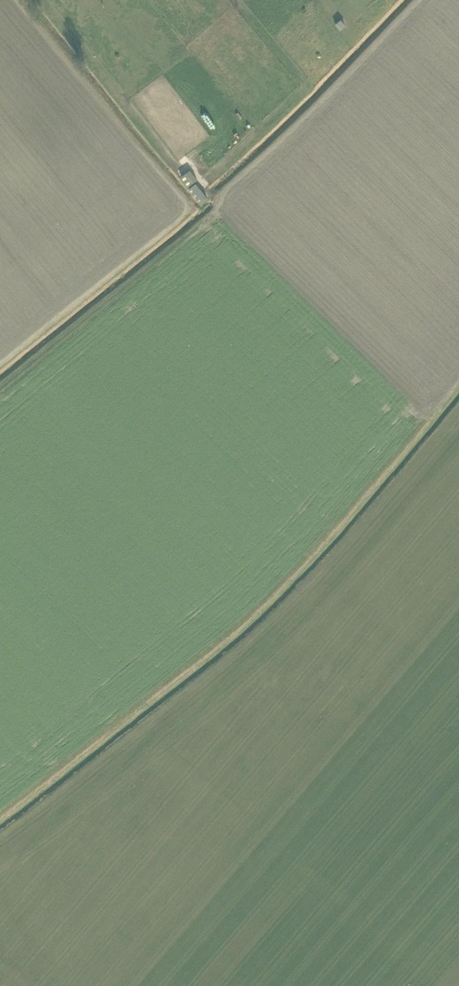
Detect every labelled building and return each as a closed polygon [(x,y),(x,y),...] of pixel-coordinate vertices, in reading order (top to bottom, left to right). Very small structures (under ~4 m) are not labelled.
[(182,174),(190,184),(199,177),(191,167),(182,174)] [(197,199),(204,194),(195,183),(189,188),(197,199)]
